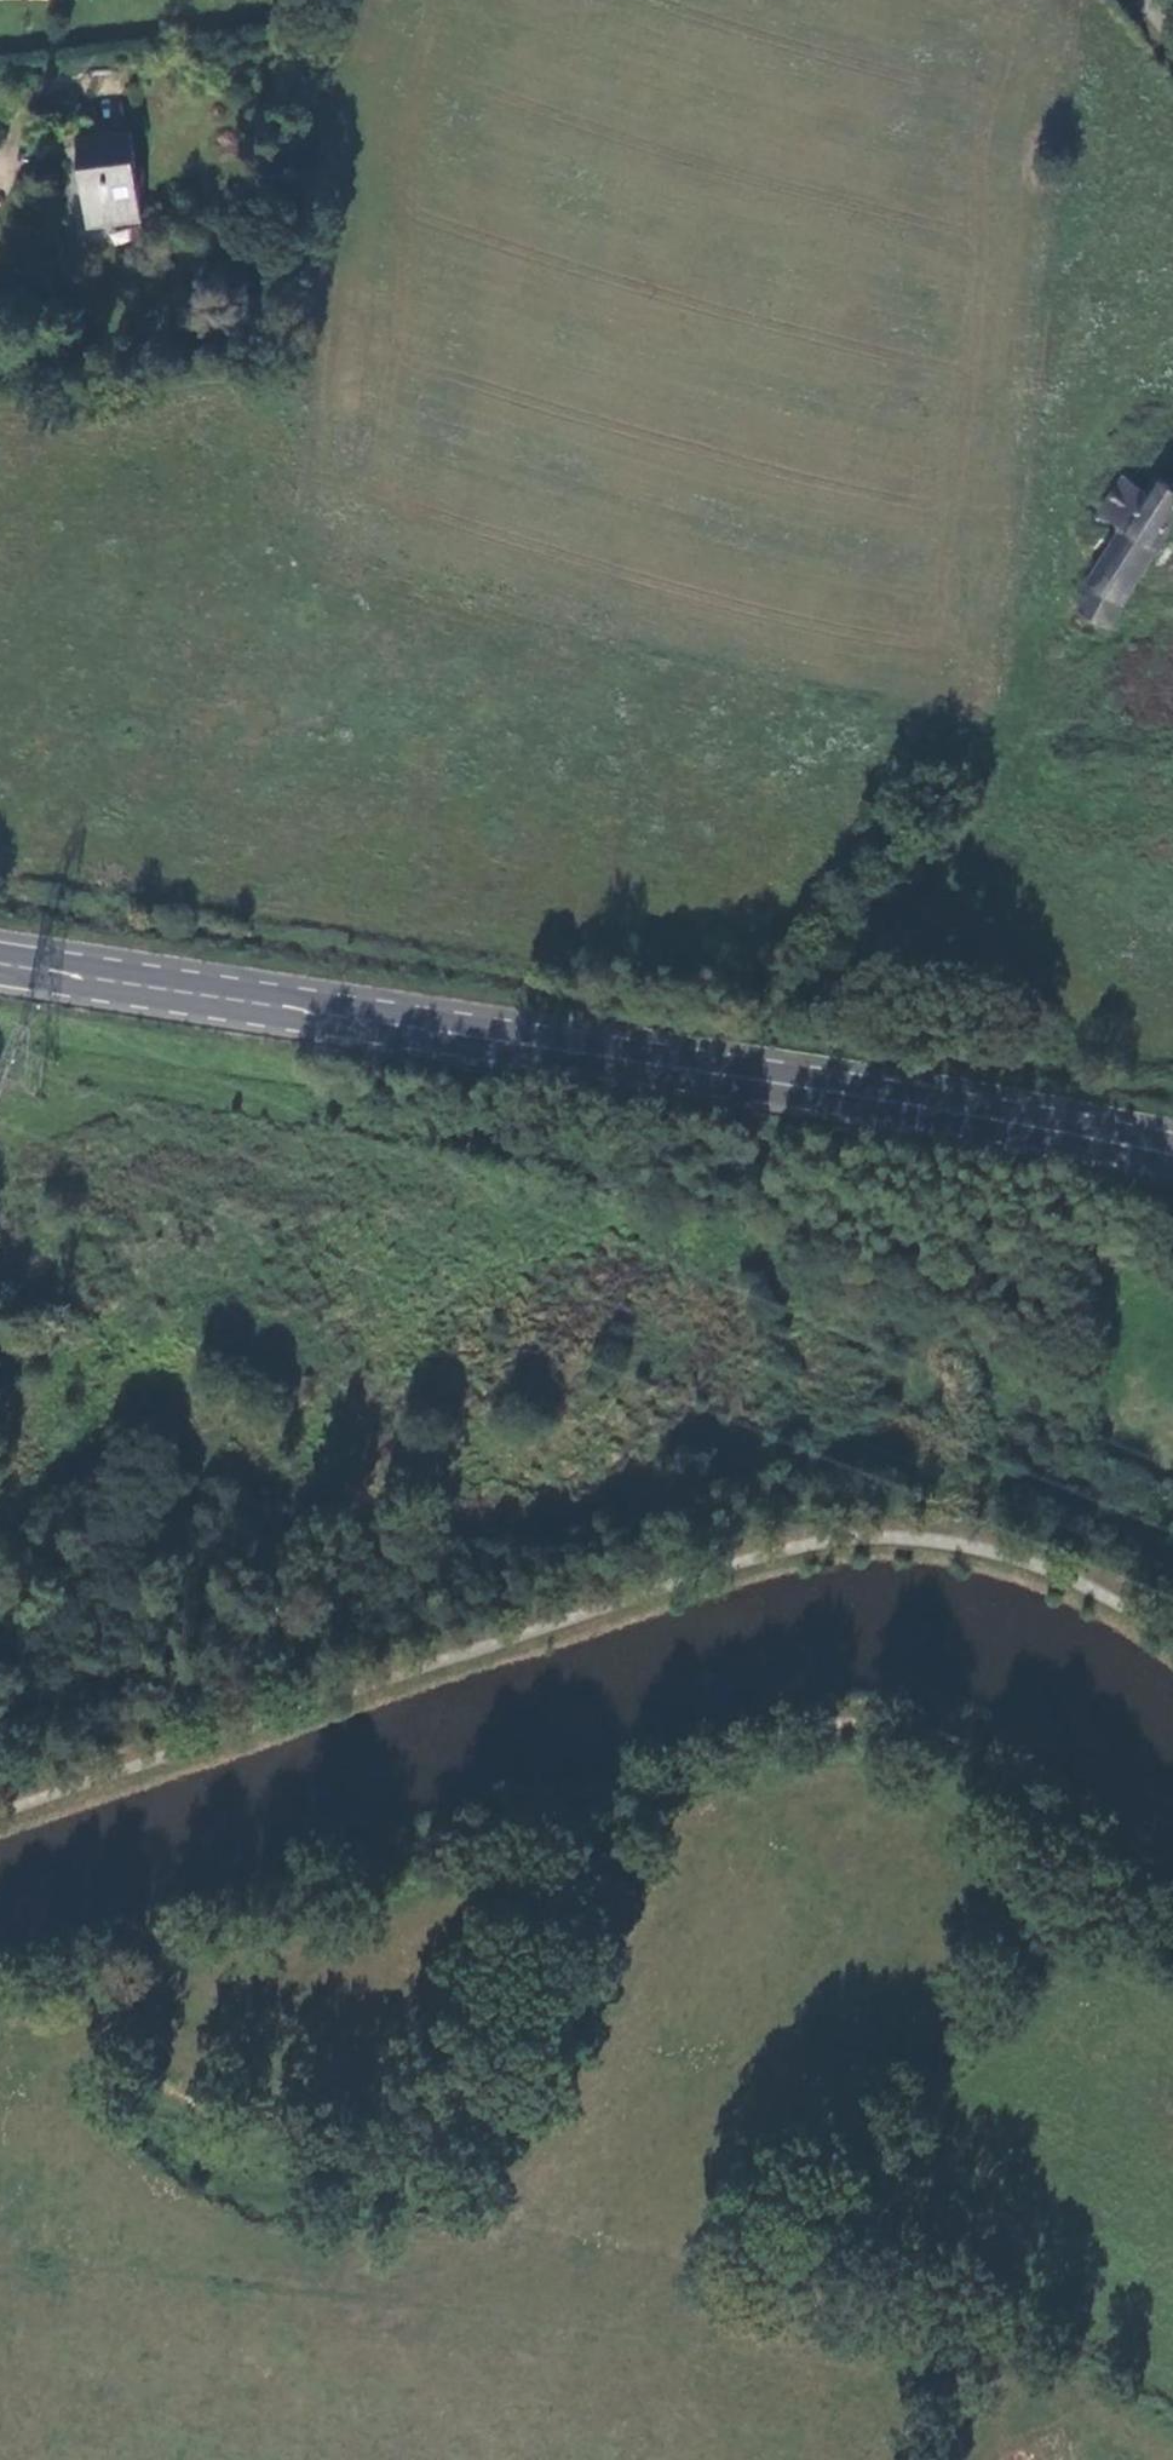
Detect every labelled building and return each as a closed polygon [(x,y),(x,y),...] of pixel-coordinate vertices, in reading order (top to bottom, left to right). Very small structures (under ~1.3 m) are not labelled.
[(139,215),(130,128),(76,133),(85,221),(139,215)] [(108,228),(111,244),(141,239),(139,224),(108,228)] [(1172,513),(1172,481),(1167,491),(1151,481),(1141,498),(1121,485),(1098,523),(1115,533),(1077,598),(1081,600),(1072,617),(1102,634),(1172,513)]
